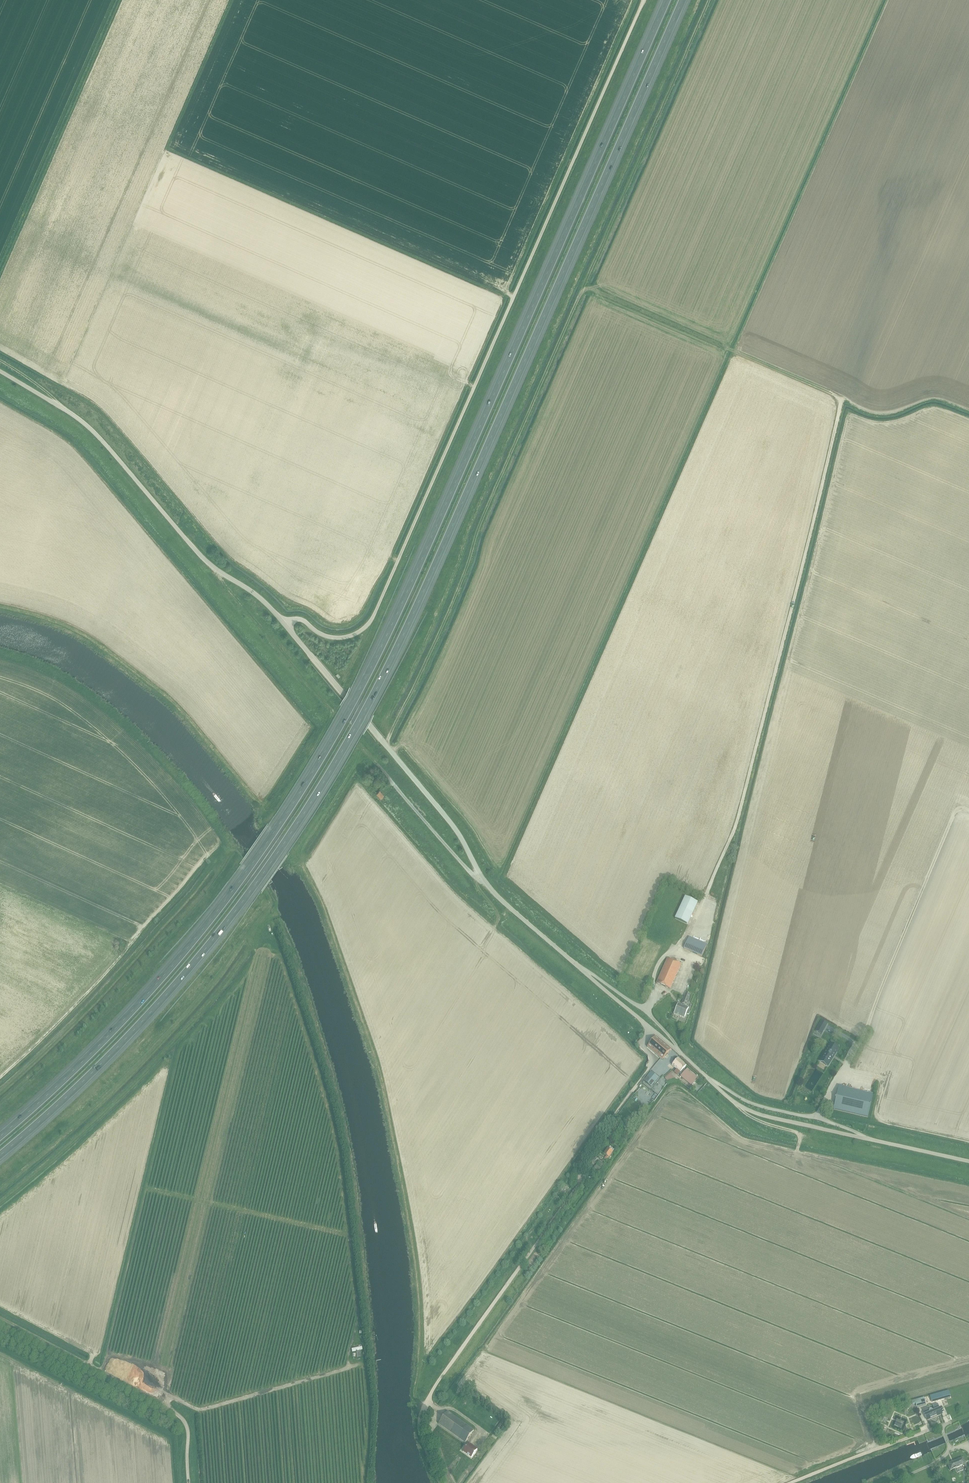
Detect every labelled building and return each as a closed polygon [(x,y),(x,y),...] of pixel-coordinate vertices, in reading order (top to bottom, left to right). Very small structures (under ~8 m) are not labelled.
[(571,228),(577,215),(574,214),(568,226),(571,228)] [(555,314),(560,301),(556,299),(551,312),(555,314)] [(689,897),(680,919),(693,924),(703,902),(689,897)] [(701,957),(706,945),(689,937),(683,949),(701,957)] [(670,989),(681,965),(667,959),(656,983),(670,989)] [(684,1018),(686,1014),(689,1015),(690,1011),(688,1010),(688,1008),(685,1006),(685,1005),(686,1005),(690,995),(686,993),(681,1003),(683,1004),(682,1005),(678,1004),(674,1014),(684,1018)] [(822,1021),(816,1031),(821,1034),(827,1024),(822,1021)] [(839,1049),(830,1043),(818,1061),(828,1067),(839,1049)] [(679,1073),(682,1075),(681,1077),(692,1086),(698,1078),(687,1069),(686,1071),(683,1069),(686,1066),(678,1058),(672,1065),(677,1069),(674,1072),(678,1075),(679,1073)] [(651,1072),(644,1080),(651,1086),(659,1078),(651,1072)] [(86,1084),(88,1086),(95,1079),(93,1077),(86,1084)] [(663,1079),(659,1085),(664,1088),(668,1083),(663,1079)] [(86,1084),(76,1094),(78,1096),(88,1086),(86,1084)] [(873,1094),(839,1086),(834,1109),(868,1117),(873,1094)] [(50,1121),(62,1110),(60,1108),(48,1119),(50,1121)] [(610,1146),(608,1149),(608,1148),(604,1154),(606,1156),(604,1159),(607,1161),(610,1157),(613,1152),(615,1149),(610,1146)] [(948,1391),(930,1396),(931,1401),(950,1396),(948,1391)] [(915,1400),(911,1401),(913,1406),(916,1405),(917,1407),(926,1404),(925,1403),(924,1397),(915,1400)] [(922,1410),(925,1415),(927,1420),(942,1414),(940,1409),(940,1408),(940,1409),(937,1404),(933,1406),(935,1411),(930,1413),(927,1407),(922,1410)] [(465,1443),(468,1439),(474,1431),(447,1412),(439,1424),(465,1443)] [(900,1419),(897,1425),(903,1428),(906,1421),(900,1419)] [(497,1428),(501,1431),(506,1424),(502,1421),(497,1428)] [(471,1458),(474,1454),(477,1449),(469,1443),(463,1452),(471,1458)] [(965,1464),(964,1463),(963,1458),(948,1464),(950,1470),(965,1464)]
